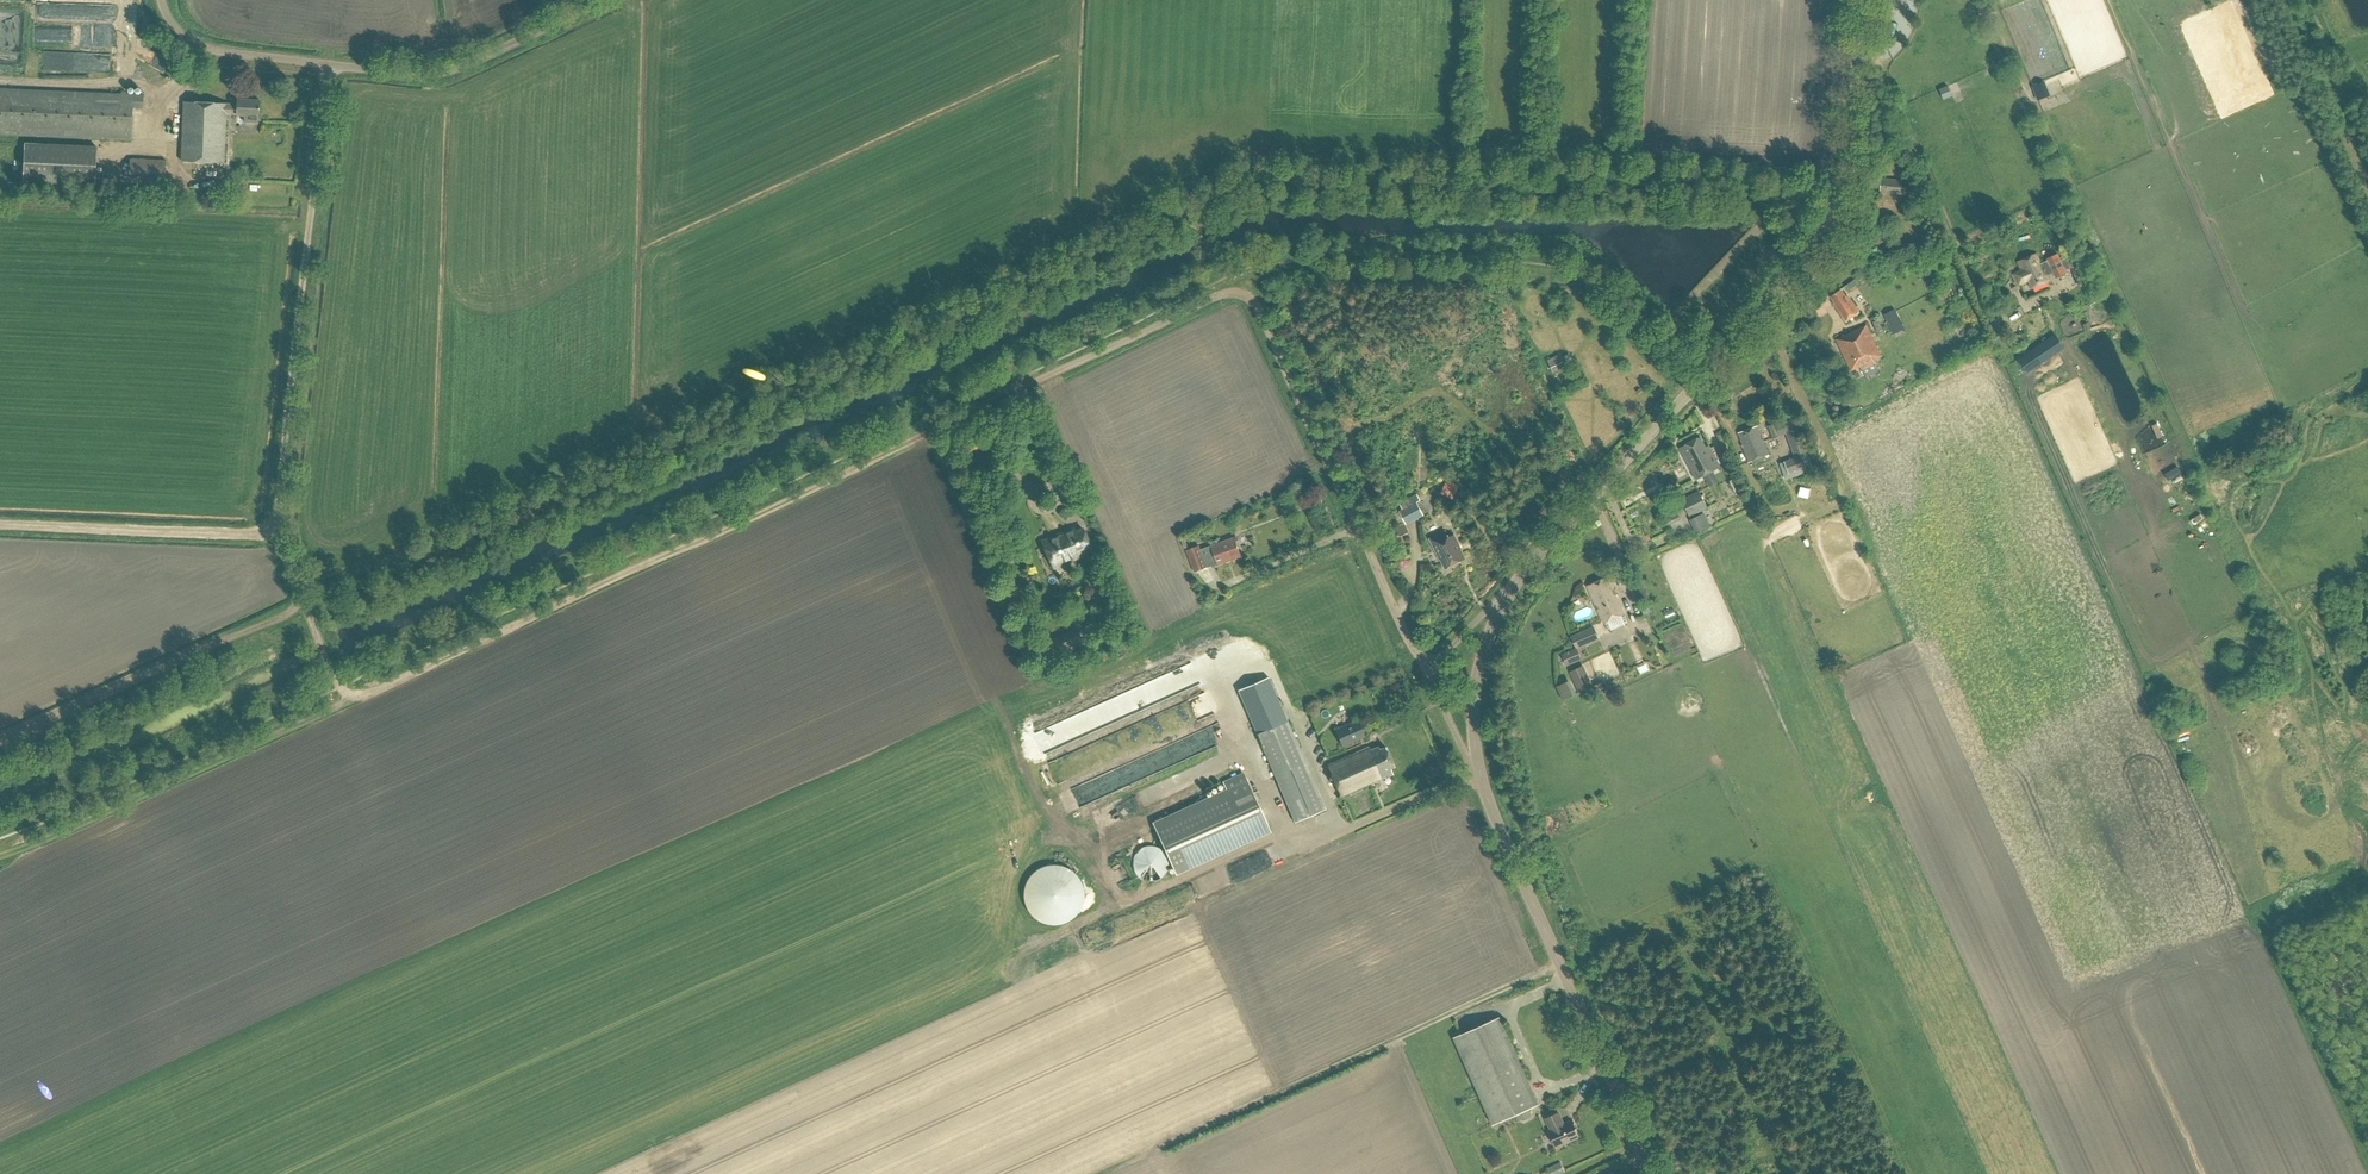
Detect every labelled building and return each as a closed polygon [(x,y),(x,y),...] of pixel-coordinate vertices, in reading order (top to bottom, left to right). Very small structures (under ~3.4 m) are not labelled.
[(45,57),(45,73),(63,73),(63,66),(56,66),(56,57),(45,57)] [(131,140),(132,108),(143,108),(143,93),(0,87),(0,134),(131,140)] [(226,105),(226,104),(184,102),(181,162),(224,164),(226,114),(237,114),(237,115),(244,115),(244,122),(258,123),(259,116),(260,101),(237,100),(237,105),(226,105)] [(22,180),(94,184),(96,144),(23,141),(22,180)] [(130,157),(128,187),(164,189),(166,158),(130,157)] [(1881,193),(1904,195),(1904,192),(1909,192),(1910,182),(1905,181),(1905,183),(1882,181),(1881,193)] [(2016,285),(2019,284),(2028,280),(2032,288),(2050,280),(2049,280),(2047,276),(2049,275),(2048,273),(2053,271),(2056,278),(2066,273),(2065,271),(2071,267),(2080,286),(2095,279),(2092,272),(2090,273),(2082,256),(2070,262),(2067,257),(2060,261),(2057,254),(2047,258),(2048,260),(2040,263),(2036,254),(2018,262),(2022,271),(2015,274),(2012,275),(2016,285)] [(1831,298),(1835,304),(1834,305),(1846,323),(1859,314),(1847,297),(1845,298),(1840,291),(1831,298)] [(1904,328),(1896,311),(1885,316),(1894,333),(1904,328)] [(1847,336),(1837,341),(1850,368),(1860,364),(1860,365),(1879,356),(1873,342),(1880,339),(1871,322),(1846,333),(1847,336)] [(2018,350),(2025,361),(2053,342),(2046,332),(2018,350)] [(1570,359),(1554,364),(1556,370),(1572,364),(1570,359)] [(1794,458),(1782,463),(1787,476),(1809,468),(1790,418),(1767,427),(1771,439),(1784,434),(1794,458)] [(1738,433),(1748,463),(1768,456),(1762,440),(1761,441),(1759,438),(1760,437),(1756,427),(1738,433)] [(2114,444),(2124,470),(2130,467),(2127,460),(2134,457),(2136,464),(2143,462),(2137,447),(2143,445),(2139,434),(2114,444)] [(966,454),(992,444),(989,435),(963,444),(966,454)] [(1704,448),(1699,439),(1680,449),(1697,479),(1718,467),(1707,446),(1704,448)] [(970,465),(960,469),(965,482),(974,479),(970,465)] [(1458,486),(1448,481),(1443,490),(1454,495),(1455,494),(1458,486)] [(1680,499),(1689,516),(1706,507),(1697,490),(1680,499)] [(1316,492),(1305,496),(1308,502),(1318,499),(1316,492)] [(1418,503),(1398,513),(1404,527),(1424,517),(1418,503)] [(1703,511),(1688,518),(1694,532),(1710,525),(1703,511)] [(1041,543),(1052,570),(1085,556),(1084,552),(1089,550),(1082,531),(1074,534),(1072,529),(1041,543)] [(1394,530),(1394,544),(1403,544),(1403,530),(1394,530)] [(1454,536),(1446,540),(1443,533),(1429,540),(1439,561),(1442,560),(1446,569),(1463,560),(1456,546),(1459,545),(1454,536)] [(1218,564),(1240,556),(1233,537),(1200,549),(1199,544),(1186,549),(1194,571),(1217,562),(1218,564)] [(1589,591),(1604,624),(1625,615),(1616,595),(1614,596),(1606,579),(1592,585),(1594,589),(1589,591)] [(1599,638),(1593,625),(1571,635),(1576,648),(1599,638)] [(1076,631),(1052,642),(1053,643),(1046,646),(1050,655),(1058,652),(1059,655),(1082,645),(1076,631)] [(1567,666),(1582,659),(1577,648),(1562,654),(1567,666)] [(1595,687),(1585,664),(1573,669),(1583,693),(1595,687)] [(1557,686),(1563,700),(1573,695),(1567,681),(1557,686)] [(1257,735),(1295,823),(1325,810),(1287,722),(1257,735)] [(1362,725),(1344,733),(1350,748),(1369,740),(1362,725)] [(1370,751),(1369,749),(1327,768),(1341,799),(1392,776),(1389,769),(1393,767),(1384,748),(1379,751),(1377,748),(1370,751)] [(1171,749),(1116,773),(1122,787),(1177,762),(1171,749)] [(1166,853),(1168,858),(1175,875),(1270,833),(1243,772),(1222,781),(1226,789),(1152,823),(1166,853)] [(1098,780),(1084,787),(1094,806),(1105,801),(1101,794),(1105,792),(1098,780)] [(1077,812),(1090,806),(1081,788),(1069,793),(1077,812)] [(1064,954),(1069,961),(1082,952),(1077,945),(1064,954)] [(1454,1039),(1493,1125),(1538,1105),(1499,1018),(1454,1039)] [(1558,1113),(1545,1119),(1551,1131),(1548,1132),(1556,1148),(1579,1138),(1572,1121),(1564,1125),(1558,1113)] [(1560,1161),(1547,1167),(1550,1173),(1558,1173),(1564,1171),(1560,1161)]
